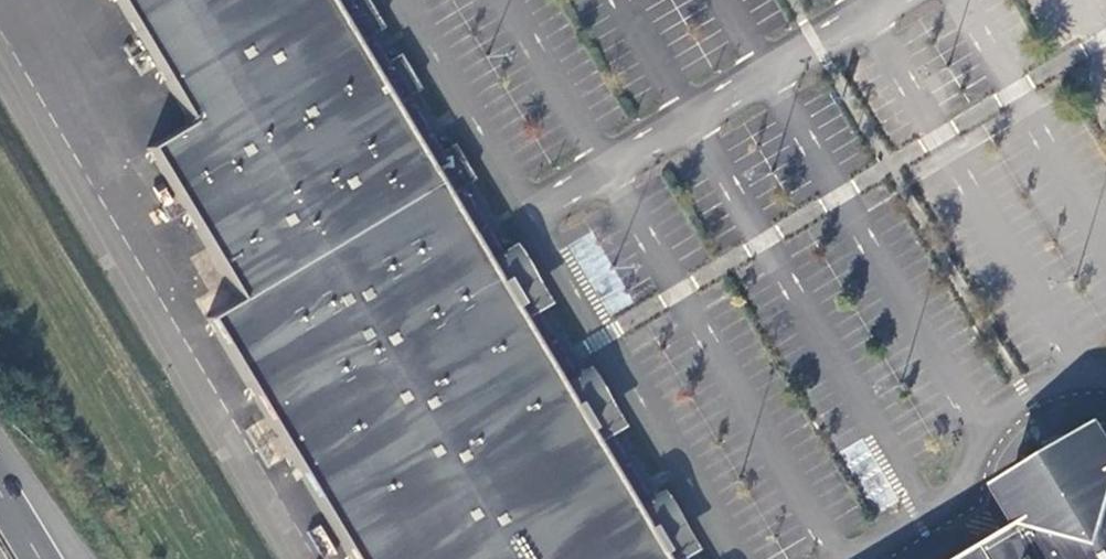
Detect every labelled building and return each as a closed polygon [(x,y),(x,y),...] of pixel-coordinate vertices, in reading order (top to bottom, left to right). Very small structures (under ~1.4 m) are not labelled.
[(329,0),(114,0),(187,123),(146,148),(236,300),(443,189),(329,0)] [(443,189),(236,300),(206,318),(350,558),(663,558),(443,189)] [(1062,436),(1060,436),(1058,436),(1056,437),(1053,437),(1051,439),(1049,440),(1048,442),(1047,444),(1046,446),(1045,448),(1045,450),(1045,453),(1045,455),(1046,457),(1046,458),(1011,479),(1032,514),(957,558),(1105,558),(1105,422),(1072,442),(1071,441),(1069,439),(1067,438),(1065,437),(1062,436)]
